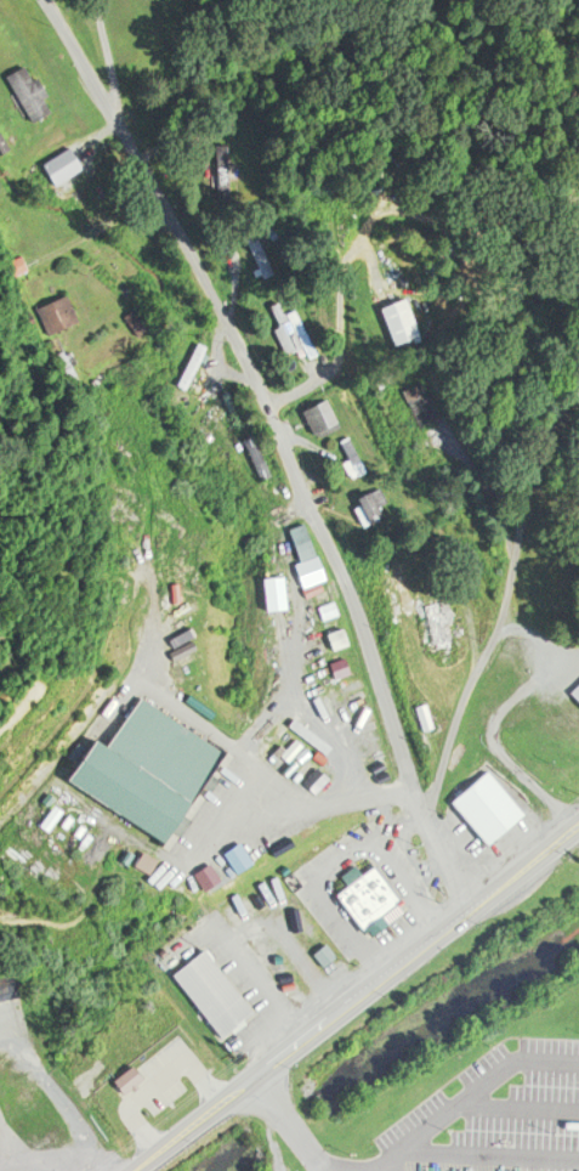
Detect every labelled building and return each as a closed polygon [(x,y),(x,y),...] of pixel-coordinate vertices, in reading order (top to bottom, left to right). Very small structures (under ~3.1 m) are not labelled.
[(17,73),(35,62),(59,107),(41,117),(17,73)] [(221,148),(233,148),(235,198),(222,198),(221,148)] [(248,237),(259,232),(280,276),(271,282),(248,237)] [(41,304),(72,290),(83,316),(52,329),(41,304)] [(385,300),(411,290),(425,329),(398,339),(385,300)] [(276,306),(297,360),(317,352),(295,299),(276,306)] [(200,341),(212,346),(194,390),(182,385),(200,341)] [(409,385),(428,378),(444,414),(425,423),(409,385)] [(310,413),(333,401),(345,424),(322,436),(310,413)] [(346,441),(358,435),(375,473),(356,481),(348,466),(357,463),(346,441)] [(245,441),(256,436),(274,476),(263,481),(245,441)] [(361,498),(374,525),(390,517),(384,508),(391,504),(382,487),(361,498)] [(293,531),(306,526),(318,558),(303,562),(293,531)] [(310,565),(324,560),(329,575),(314,579),(310,565)] [(267,576),(286,575),(289,605),(269,606),(267,576)] [(430,605),(449,599),(464,643),(442,640),(430,605)] [(324,606),(341,603),(344,616),(327,620),(324,606)] [(331,630),(347,624),(354,641),(339,649),(331,630)] [(336,662),(350,657),(357,673),(342,679),(336,662)] [(69,785),(161,837),(222,748),(142,697),(104,753),(95,749),(69,785)] [(456,791),(495,836),(532,805),(493,759),(456,791)] [(200,870),(209,886),(239,870),(232,855),(200,870)] [(341,892),(379,862),(411,905),(375,937),(341,892)] [(178,967),(212,941),(263,1008),(229,1034),(178,967)] [(341,955),(331,942),(318,952),(328,964),(341,955)] [(28,986),(19,961),(0,966),(0,993),(28,986)] [(98,1062),(136,1108),(155,1093),(117,1047),(98,1062)]
